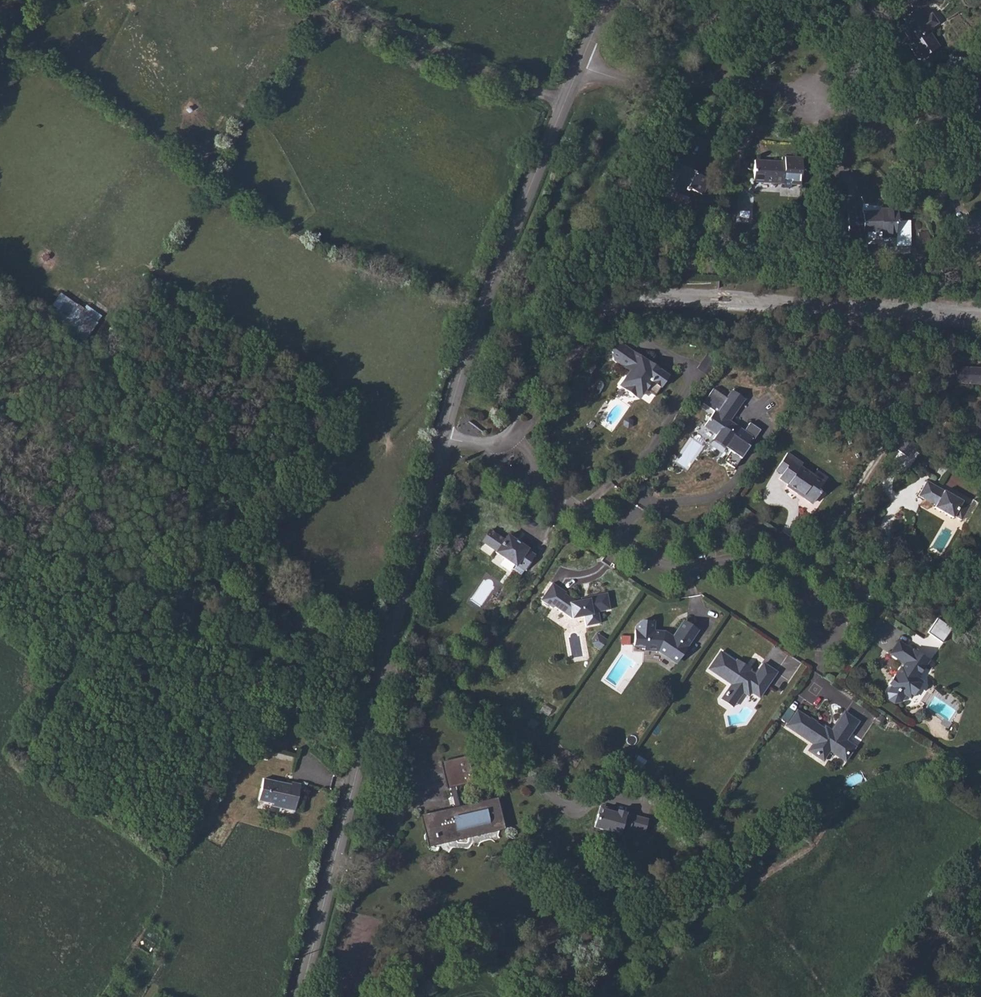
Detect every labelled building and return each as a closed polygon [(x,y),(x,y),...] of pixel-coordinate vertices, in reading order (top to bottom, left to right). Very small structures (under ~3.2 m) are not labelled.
[(906,0),(905,0),(895,7),(902,16),(912,9),(906,0)] [(905,33),(911,42),(908,44),(919,60),(939,47),(929,31),(932,29),(932,27),(938,23),(931,13),(925,18),(919,8),(927,2),(926,0),(925,0),(906,0),(912,9),(913,11),(903,18),(906,23),(904,24),(908,31),(905,33)] [(686,192),(688,193),(689,190),(702,196),(710,180),(695,173),(697,168),(693,166),(696,159),(681,152),(678,158),(671,155),(668,162),(675,165),(671,173),(677,176),(671,189),(685,196),(686,192)] [(781,162),(754,161),(753,182),(783,184),(783,188),(791,188),(791,184),(801,185),(802,158),(781,157),(781,162)] [(860,230),(860,232),(867,232),(867,238),(896,237),(896,246),(911,246),(910,221),(898,221),(897,209),(881,209),(881,213),(873,213),(873,212),(863,212),(863,214),(848,215),(848,230),(860,230)] [(922,239),(930,238),(929,231),(919,233),(921,248),(922,248),(921,242),(923,242),(922,239)] [(719,237),(707,233),(703,245),(715,249),(719,237)] [(921,242),(922,248),(931,247),(930,238),(922,239),(923,242),(921,242)] [(52,317),(85,341),(102,317),(69,294),(52,317)] [(614,360),(618,364),(628,348),(624,345),(623,341),(616,343),(617,347),(615,347),(612,351),(614,360)] [(618,364),(629,371),(640,356),(628,348),(618,364)] [(640,356),(629,371),(622,382),(623,388),(636,397),(642,396),(646,390),(655,396),(667,379),(663,376),(665,373),(640,356)] [(972,368),(957,367),(956,383),(971,383),(972,368)] [(972,368),(971,383),(980,384),(980,369),(972,368)] [(732,391),(728,397),(740,405),(744,399),(732,391)] [(744,432),(736,427),(729,422),(740,405),(728,397),(717,413),(714,411),(706,423),(711,427),(709,430),(716,434),(713,440),(730,452),(724,461),(734,468),(747,450),(745,448),(749,441),(752,443),(760,430),(750,423),(745,430),(744,432)] [(490,415),(495,418),(499,410),(495,407),(490,415)] [(632,421),(628,419),(624,421),(624,425),(628,428),(632,426),(632,421)] [(917,444),(904,435),(895,449),(908,457),(917,444)] [(787,453),(783,459),(789,463),(782,475),(779,479),(787,485),(786,486),(798,494),(799,492),(803,495),(804,498),(810,503),(813,502),(821,492),(817,490),(823,482),(800,467),(803,463),(787,453)] [(789,463),(783,459),(775,470),(782,475),(789,463)] [(934,508),(953,518),(954,516),(961,520),(970,506),(927,481),(918,496),(935,506),(934,508)] [(505,540),(490,530),(482,541),(497,551),(496,552),(516,566),(517,565),(524,570),(525,570),(535,555),(527,550),(528,549),(508,535),(505,540)] [(516,582),(524,570),(517,565),(516,566),(508,577),(516,582)] [(589,599),(581,600),(576,601),(565,594),(566,592),(552,583),(541,600),(553,608),(554,606),(572,619),(584,617),(586,626),(600,623),(598,612),(610,610),(607,593),(591,596),(589,599)] [(668,638),(668,635),(665,632),(652,632),(653,622),(641,621),(637,624),(636,630),(635,630),(634,645),(645,646),(644,650),(658,651),(670,659),(671,658),(677,662),(687,648),(686,647),(697,630),(684,621),(673,638),(668,638)] [(570,636),(570,637),(569,637),(572,658),(583,656),(580,635),(578,636),(577,634),(577,633),(575,632),(573,632),(572,633),(571,634),(570,636)] [(592,645),(600,635),(596,633),(589,643),(592,645)] [(600,635),(592,645),(600,650),(607,640),(600,635)] [(899,667),(893,677),(895,678),(890,685),(885,692),(887,699),(893,703),(900,702),(905,695),(908,697),(914,689),(916,689),(920,683),(919,681),(917,679),(916,678),(920,673),(928,660),(913,650),(913,651),(898,641),(890,654),(904,664),(901,668),(899,667)] [(718,672),(717,674),(732,684),(726,693),(736,701),(743,692),(749,696),(751,692),(759,697),(776,672),(763,664),(755,676),(749,672),(749,671),(747,673),(743,670),(745,667),(736,661),(735,662),(721,652),(711,667),(718,672)] [(737,660),(736,661),(745,667),(743,670),(747,673),(749,671),(749,672),(751,669),(737,660)] [(914,689),(908,697),(910,698),(916,689),(914,689)] [(736,701),(726,693),(721,700),(732,707),(736,701)] [(829,749),(835,753),(838,749),(847,756),(854,747),(844,740),(857,722),(844,713),(831,732),(830,734),(824,729),(816,724),(817,722),(810,717),(809,719),(800,712),(796,713),(788,725),(814,743),(810,750),(822,759),(829,749)] [(271,735),(269,746),(286,750),(287,743),(279,741),(280,737),(271,735)] [(838,749),(835,753),(845,760),(847,756),(838,749)] [(644,760),(638,756),(631,767),(637,771),(644,760)] [(466,759),(444,764),(449,786),(450,785),(454,784),(471,781),(466,759)] [(621,774),(617,777),(628,781),(626,790),(630,791),(633,778),(621,774)] [(614,786),(626,790),(628,781),(617,777),(614,786)] [(286,807),(286,809),(295,811),(300,784),(291,782),(291,785),(263,779),(259,801),(273,804),(286,807)] [(454,784),(450,785),(455,810),(460,809),(454,784)] [(434,831),(437,841),(499,827),(501,826),(501,825),(501,823),(496,800),(460,809),(455,810),(425,817),(429,833),(434,831)] [(618,810),(617,813),(599,808),(594,827),(611,832),(611,833),(612,836),(617,837),(619,836),(621,831),(628,833),(630,829),(633,818),(625,816),(626,813),(618,810)] [(626,813),(625,816),(633,818),(630,829),(644,833),(648,819),(626,813)] [(434,831),(429,833),(431,843),(437,841),(434,831)]
